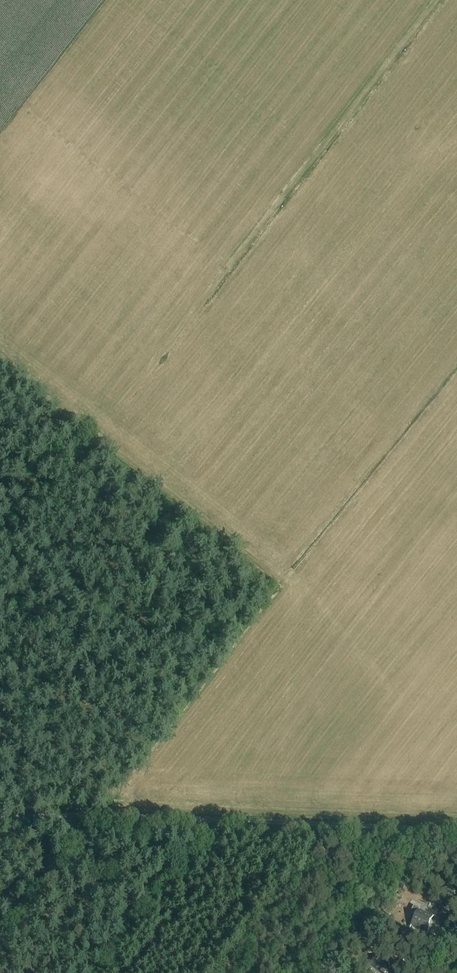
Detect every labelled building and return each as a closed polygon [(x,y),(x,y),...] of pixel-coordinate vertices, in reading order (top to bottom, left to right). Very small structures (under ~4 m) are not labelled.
[(411,925),(428,933),(435,918),(419,910),(419,908),(413,905),(410,912),(415,915),(411,925)] [(388,965),(390,963),(380,955),(372,965),(381,972),(398,972),(388,965)]
